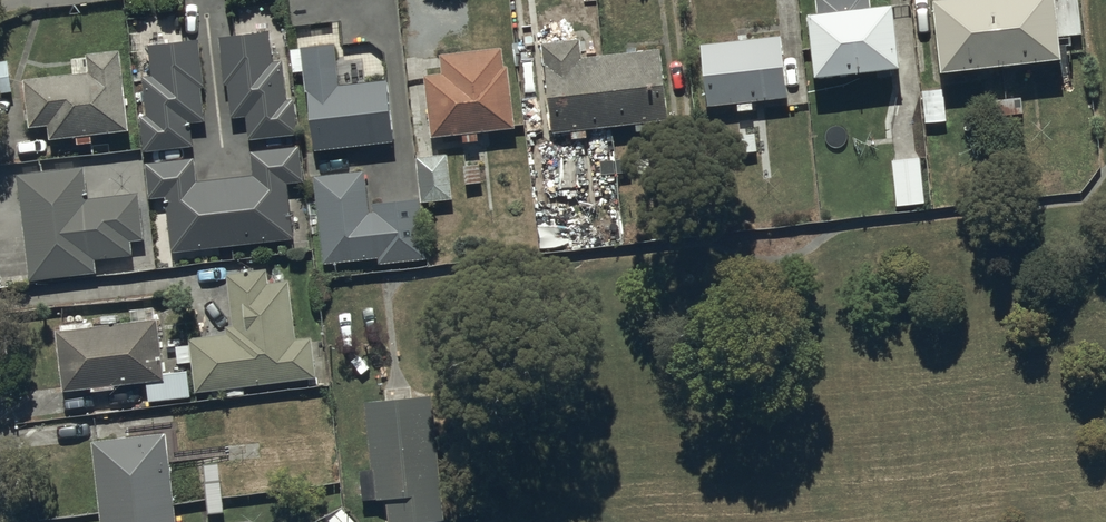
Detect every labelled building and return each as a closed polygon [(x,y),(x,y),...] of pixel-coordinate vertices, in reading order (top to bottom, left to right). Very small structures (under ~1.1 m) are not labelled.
[(901,66),(893,2),(871,5),(871,0),(815,0),(817,11),(807,12),(815,76),(901,66)] [(942,71),(1002,64),(995,0),(933,0),(942,71)] [(1002,64),(1062,57),(1055,0),(995,0),(1002,64)] [(1082,33),(1079,0),(1056,0),(1060,36),(1082,33)] [(270,30),(219,35),(224,83),(228,83),(231,117),(246,115),(249,139),(299,134),(295,97),(288,98),(283,59),(273,60),(270,30)] [(782,34),(701,43),(708,105),(738,102),(738,110),(753,109),(753,101),(788,97),(782,34)] [(205,87),(199,37),(148,43),(152,74),(142,76),(146,114),(140,115),(144,151),(194,145),(191,122),(206,120),(202,87),(205,87)] [(611,126),(603,54),(583,56),(581,37),(542,41),(553,132),(571,130),(572,138),(588,136),(587,129),(611,126)] [(340,83),(335,42),(301,46),(302,47),(290,49),(293,71),(303,70),(306,90),(307,90),(314,150),(394,141),(387,78),(340,83)] [(505,65),(503,46),(440,52),(442,72),(424,73),(431,137),(462,133),(463,141),(479,140),(478,131),(516,127),(509,64),(505,65)] [(669,119),(660,47),(603,54),(611,126),(636,123),(637,131),(651,129),(650,121),(669,119)] [(72,72),(24,77),(29,126),(48,124),(50,138),(77,135),(77,143),(93,141),(92,134),(130,129),(121,48),(86,52),(87,57),(70,59),(72,72)] [(8,59),(0,60),(0,92),(13,90),(8,59)] [(925,123),(947,121),(944,88),(922,90),(925,123)] [(1007,114),(1023,113),(1022,97),(1006,99),(1007,114)] [(991,116),(1007,114),(1006,99),(990,100),(991,116)] [(741,152),(757,151),(756,133),(739,134),(741,152)] [(253,174),(225,177),(233,245),(294,239),(288,182),(304,181),(301,145),(250,150),(253,174)] [(453,198),(448,153),(416,156),(421,202),(453,198)] [(171,252),(233,245),(225,177),(198,180),(195,157),(145,162),(149,198),(165,196),(171,252)] [(920,157),(892,160),(897,205),(925,202),(920,157)] [(85,165),(16,173),(29,280),(98,272),(96,259),(134,254),(132,240),(145,239),(140,191),(89,197),(85,165)] [(366,169),(313,175),(323,263),(378,257),(379,263),(427,258),(420,197),(372,202),(373,211),(370,211),(366,169)] [(244,386),(317,378),(312,336),(297,338),(290,279),(269,281),(267,268),(227,272),(233,324),(226,325),(227,333),(189,337),(190,344),(176,346),(178,363),(192,361),(195,392),(225,389),(226,396),(245,394),(244,386)] [(62,328),(56,329),(63,391),(92,388),(93,391),(115,388),(115,385),(147,381),(149,401),(191,396),(188,370),(165,372),(159,317),(156,317),(155,306),(131,309),(132,320),(94,324),(93,320),(61,323),(62,328)] [(433,395),(398,398),(367,402),(374,470),(360,471),(364,505),(386,502),(388,521),(426,521),(446,520),(433,395)] [(92,440),(101,521),(178,521),(167,431),(92,440)] [(331,521),(356,521),(343,508),(329,520),(331,521)]
